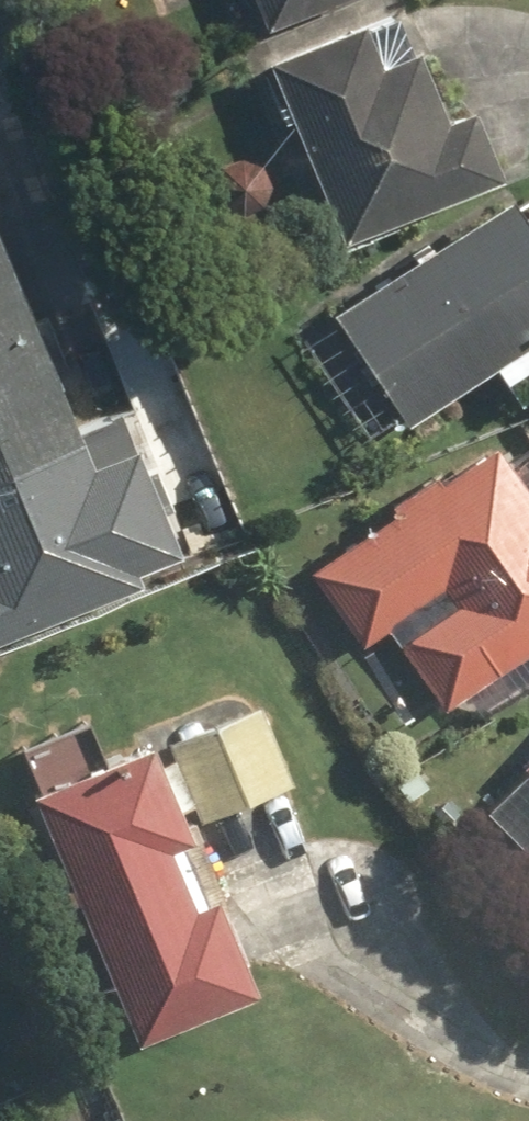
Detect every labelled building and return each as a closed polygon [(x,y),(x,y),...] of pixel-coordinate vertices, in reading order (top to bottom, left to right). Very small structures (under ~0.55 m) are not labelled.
[(263,28),(331,0),(251,0),(263,28)] [(353,21),(264,60),(342,238),(501,168),(479,117),(439,134),(405,57),(374,70),(353,21)] [(329,311),(401,426),(496,367),(518,402),(528,396),(528,208),(517,215),(507,199),(329,311)] [(133,548),(0,232),(0,604),(133,548)] [(485,440),(311,576),(365,645),(389,627),(450,706),(465,695),(487,723),(528,691),(528,453),(507,469),(485,440)] [(256,701),(173,738),(210,819),(293,782),(256,701)] [(33,785),(22,790),(133,1045),(253,993),(209,893),(188,902),(164,847),(195,833),(164,761),(154,766),(144,743),(76,772),(61,739),(21,757),(33,785)] [(520,762),(527,770),(486,808),(528,855),(528,754),(520,762)]
